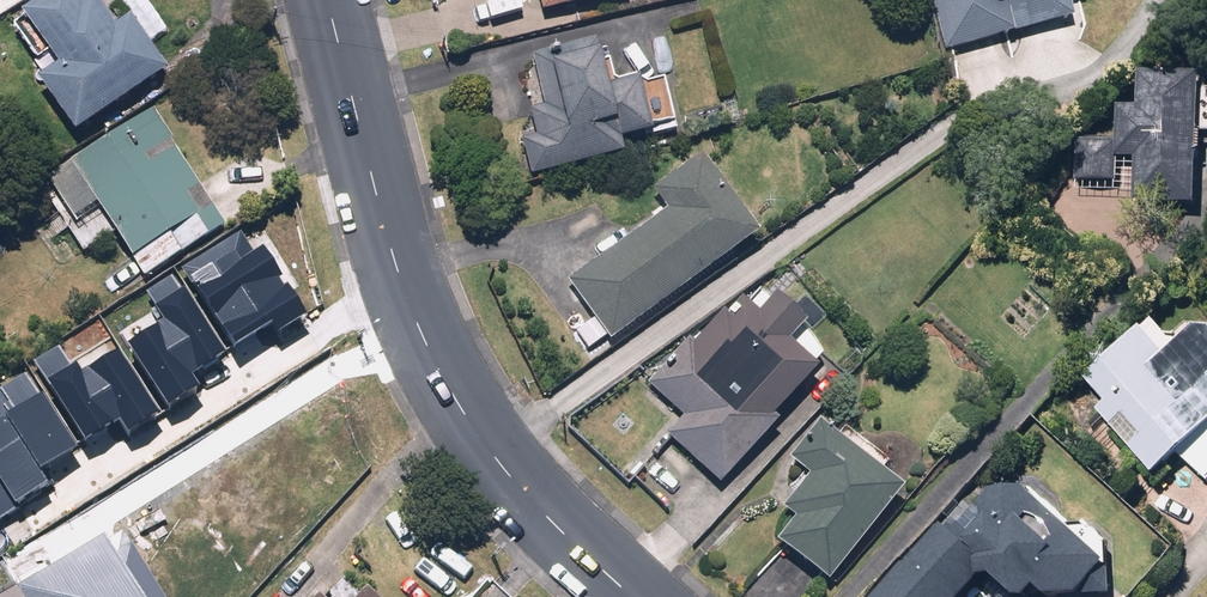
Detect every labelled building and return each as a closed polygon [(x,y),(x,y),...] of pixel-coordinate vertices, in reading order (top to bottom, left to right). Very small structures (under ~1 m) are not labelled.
[(9,16),(13,22),(3,29),(38,79),(28,86),(65,140),(159,75),(121,20),(107,30),(86,0),(33,0),(9,16)] [(540,21),(618,0),(534,0),(540,21)] [(950,48),(1070,21),(1066,0),(940,0),(950,48)] [(590,46),(529,60),(539,103),(525,106),(533,140),(521,143),(529,181),(615,162),(612,148),(645,141),(643,132),(667,126),(658,86),(632,92),(629,80),(600,87),(590,46)] [(1138,77),(1136,110),(1114,109),(1110,163),(1131,165),(1128,207),(1190,212),(1196,135),(1206,135),(1206,98),(1200,98),(1201,82),(1138,77)] [(223,228),(147,112),(40,181),(68,224),(90,210),(138,284),(223,228)] [(658,211),(561,283),(610,349),(753,243),(692,161),(646,195),(658,211)] [(243,231),(185,266),(233,344),(269,322),(275,332),(303,315),(262,248),(255,252),(243,231)] [(222,347),(171,269),(144,287),(164,318),(126,342),(167,405),(200,383),(190,367),(222,347)] [(683,341),(638,388),(676,424),(661,440),(683,460),(679,465),(710,495),(771,432),(766,427),(810,381),(804,376),(822,357),(756,295),(738,314),(732,309),(717,325),(713,321),(689,347),(683,341)] [(1195,329),(1181,330),(1166,343),(1149,325),(1080,386),(1103,411),(1093,420),(1149,483),(1176,460),(1204,492),(1206,489),(1206,343),(1195,329)] [(63,343),(36,360),(86,438),(118,417),(128,433),(162,412),(121,349),(83,373),(63,343)] [(50,486),(39,470),(76,445),(25,368),(0,385),(0,520),(50,486)] [(812,427),(781,465),(804,484),(778,514),(788,523),(768,547),(820,591),(896,501),(872,480),(883,466),(842,431),(832,443),(812,427)] [(881,596),(973,596),(983,587),(993,596),(1081,596),(1102,574),(1104,551),(1085,532),(1067,533),(1038,502),(990,497),(954,532),(951,528),(941,538),(936,533),(892,576),(897,581),(881,596)] [(30,596),(144,596),(109,545),(30,596)]
